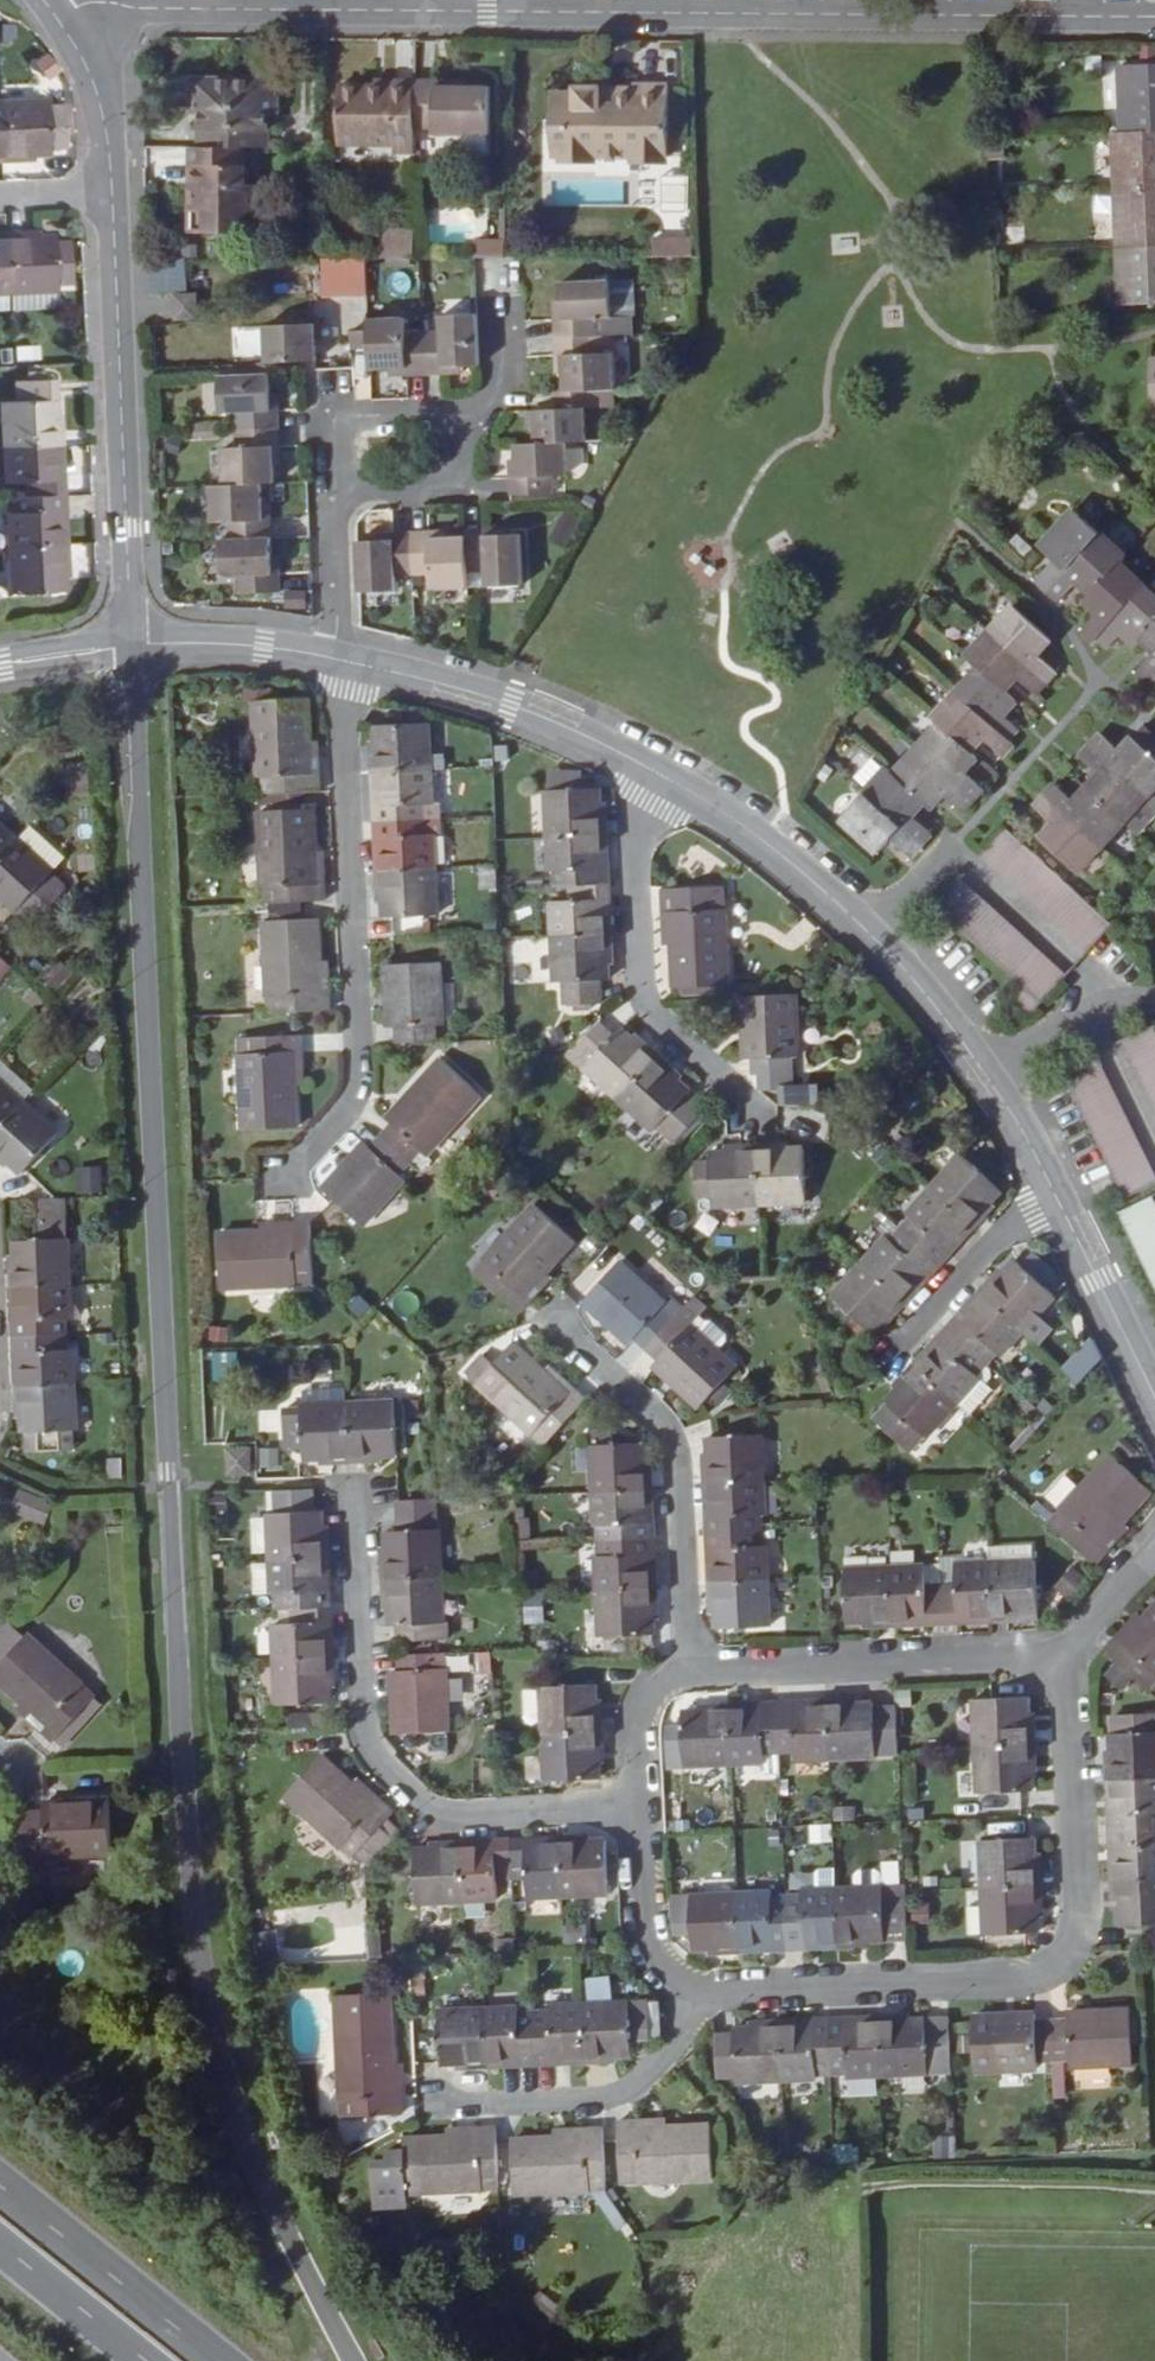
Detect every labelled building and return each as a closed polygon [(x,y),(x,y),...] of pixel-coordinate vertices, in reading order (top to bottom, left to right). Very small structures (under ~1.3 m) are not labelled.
[(1141,48),(1141,61),(1154,60),(1154,48),(1141,48)] [(60,69),(51,57),(37,67),(46,79),(60,69)] [(191,113),(203,114),(202,133),(200,133),(200,150),(236,150),(235,81),(194,81),(194,95),(192,95),(191,113)] [(235,81),(236,150),(247,150),(269,150),(269,114),(278,114),(277,81),(235,81)] [(411,160),(412,130),(412,83),(391,83),(391,89),(335,89),(334,145),(391,146),(391,159),(411,160)] [(487,91),(450,90),(432,90),(432,83),(412,83),(412,130),(432,130),(432,136),(461,136),(485,136),(487,136),(487,91)] [(1154,134),(1154,84),(1119,85),(1121,135),(1154,134)] [(634,85),(634,89),(603,89),(603,157),(631,156),(631,160),(670,161),(669,85),(634,85)] [(603,89),(575,88),(575,93),(553,93),(553,156),(560,157),(560,160),(599,160),(599,157),(603,157),(603,89)] [(1,103),(4,158),(4,162),(20,161),(19,156),(49,155),(49,149),(72,148),(70,106),(47,107),(47,101),(1,103)] [(1121,135),(1115,136),(1118,192),(1154,190),(1154,134),(1121,135)] [(485,156),(485,136),(461,136),(460,156),(485,156)] [(247,150),(236,150),(200,150),(199,207),(193,207),(193,234),(247,234),(247,214),(262,214),(261,185),(246,185),(247,150)] [(1154,249),(1154,190),(1118,192),(1120,251),(1154,249)] [(380,260),(410,260),(411,230),(380,230),(380,260)] [(6,236),(7,242),(9,295),(59,293),(58,287),(74,286),(73,248),(58,249),(57,241),(27,242),(27,235),(6,236)] [(653,238),(653,256),(687,255),(687,237),(653,238)] [(9,295),(7,242),(0,242),(0,296),(9,295)] [(505,260),(505,243),(476,242),(476,260),(505,260)] [(1154,305),(1154,249),(1120,251),(1122,307),(1154,305)] [(364,257),(318,257),(318,295),(364,295),(364,257)] [(559,283),(560,302),(562,340),(614,338),(634,337),(633,318),(613,319),(611,281),(559,283)] [(177,320),(198,319),(197,295),(175,296),(177,320)] [(698,330),(697,299),(689,299),(690,335),(696,335),(698,330)] [(562,340),(560,302),(552,302),(553,322),(554,340),(562,340)] [(370,353),(368,320),(368,312),(351,313),(352,353),(370,353)] [(425,369),(462,367),(480,367),(478,315),(441,317),(441,332),(424,332),(425,369)] [(371,372),(390,371),(425,369),(424,332),(407,334),(407,318),(368,320),(370,353),(371,372)] [(268,365),(279,364),(319,363),(317,325),(265,327),(266,365),(268,365)] [(563,394),(594,393),(617,393),(615,354),(614,338),(562,340),(563,376),(563,394)] [(562,340),(554,340),(554,358),(555,376),(563,376),(562,340)] [(41,347),(18,347),(18,361),(41,360),(41,347)] [(268,376),(271,376),(280,376),(279,364),(268,365),(268,376)] [(462,377),(462,367),(425,369),(426,379),(445,378),(462,377)] [(391,379),(408,378),(426,379),(425,369),(390,371),(391,379)] [(271,376),(268,376),(220,378),(221,415),(236,414),(237,433),(274,431),(272,394),(271,376)] [(57,380),(16,382),(17,402),(2,403),(4,451),(59,449),(66,449),(65,430),(59,430),(57,380)] [(536,445),(569,444),(587,443),(586,410),(595,410),(594,393),(563,394),(548,394),(548,411),(535,412),(536,445)] [(281,413),(281,394),(272,394),(274,431),(282,430),(281,413)] [(275,466),(284,466),(282,449),(282,430),(274,431),(275,466)] [(223,450),(225,488),(264,486),(276,485),(275,466),(274,431),(237,433),(238,449),(223,450)] [(570,476),(569,444),(536,445),(516,446),(516,460),(517,498),(555,497),(554,477),(570,476)] [(28,498),(68,496),(68,479),(61,480),(59,449),(4,451),(5,484),(27,483),(28,498)] [(517,498),(516,460),(507,461),(507,480),(509,480),(509,498),(517,498)] [(229,524),(229,541),(265,540),(264,503),(264,486),(225,488),(211,488),(212,525),(229,524)] [(69,512),(68,496),(28,498),(9,499),(10,513),(7,514),(9,550),(63,548),(63,512),(69,512)] [(272,540),(273,521),(272,503),(264,503),(265,540),(272,540)] [(564,510),(548,536),(562,545),(578,519),(564,510)] [(1050,592),(1100,536),(1071,510),(1041,543),(1057,559),(1037,580),(1050,592)] [(467,538),(501,537),(500,527),(485,529),(467,530),(467,538)] [(412,541),(447,539),(446,530),(430,532),(412,532),(412,541)] [(412,541),(412,532),(393,532),(376,533),(376,542),(412,541)] [(1092,597),(1121,564),(1128,558),(1102,534),(1100,536),(1050,592),(1061,601),(1077,584),(1092,597)] [(467,538),(468,575),(485,574),(486,588),(524,587),(522,535),(501,537),(467,538)] [(469,590),(468,575),(467,538),(447,539),(412,541),(414,578),(431,577),(432,590),(469,590)] [(274,594),(273,557),(272,540),(265,540),(229,541),(221,542),(223,579),(237,578),(239,595),(274,594)] [(412,541),(376,542),(358,543),(359,593),(398,592),(397,578),(414,578),(412,541)] [(11,594),(65,591),(64,564),(70,564),(70,547),(63,548),(9,550),(11,594)] [(284,594),(282,575),(282,557),(273,557),(274,594),(284,594)] [(1121,564),(1092,597),(1087,602),(1100,614),(1083,633),(1095,645),(1100,639),(1147,587),(1121,564)] [(1154,627),(1154,595),(1147,587),(1100,639),(1111,650),(1124,635),(1136,648),(1154,627)] [(1014,606),(990,632),(1047,685),(1058,673),(1039,655),(1052,641),(1014,606)] [(1142,641),(1154,652),(1154,627),(1142,641)] [(969,656),(980,666),(1007,691),(1018,679),(1037,696),(1047,685),(990,632),(969,656)] [(1139,672),(1151,683),(1154,678),(1154,655),(1139,672)] [(1020,728),(1006,715),(1018,702),(1007,691),(980,666),(958,691),(1010,739),(1020,728)] [(1015,743),(1010,739),(958,691),(934,717),(940,722),(973,753),(985,740),(1003,756),(1015,743)] [(314,772),(310,699),(256,701),(259,793),(323,790),(322,772),(314,772)] [(979,759),(973,753),(940,722),(917,748),(974,802),(985,790),(966,773),(979,759)] [(380,773),(432,770),(446,769),(444,726),(430,727),(430,724),(377,727),(379,758),(372,758),(373,773),(380,773)] [(1143,727),(1121,751),(1103,735),(1093,745),(1150,796),(1154,791),(1154,738),(1143,727)] [(1150,796),(1093,745),(1081,758),(1099,774),(1088,787),(1126,822),(1138,833),(1154,814),(1154,801),(1150,796)] [(945,796),(963,813),(974,802),(917,748),(894,774),(926,804),(933,810),(945,796)] [(926,804),(894,774),(887,767),(864,793),(867,795),(922,846),(932,834),(914,818),(926,804)] [(434,806),(432,770),(380,773),(381,808),(374,808),(375,825),(415,823),(415,807),(434,806)] [(1102,849),(1126,822),(1088,787),(1075,802),(1057,785),(1046,797),(1102,849)] [(551,840),(601,838),(607,837),(606,819),(600,820),(598,790),(548,791),(551,840)] [(876,855),(877,854),(891,838),(912,857),(922,846),(867,795),(842,824),(876,855)] [(1041,838),(1079,874),(1102,849),(1046,797),(1035,808),(1053,825),(1041,838)] [(264,904),(328,901),(326,884),(318,885),(315,809),(260,812),(264,904)] [(24,843),(0,821),(0,868),(24,843)] [(383,872),(437,870),(435,836),(416,836),(415,823),(375,825),(376,839),(382,839),(383,872)] [(36,829),(24,843),(56,873),(69,859),(36,829)] [(1020,841),(1007,829),(981,858),(993,869),(1020,841)] [(602,869),(601,838),(551,840),(553,888),(570,887),(611,885),(609,869),(602,869)] [(1004,878),(1030,850),(1020,841),(993,869),(1004,878)] [(25,908),(41,922),(69,892),(53,877),(56,873),(24,843),(0,868),(0,894),(21,912),(25,908)] [(1030,850),(1004,878),(1015,888),(1041,860),(1030,850)] [(1041,860),(1015,888),(1026,898),(1052,870),(1041,860)] [(437,870),(383,872),(377,873),(377,889),(383,889),(385,917),(439,915),(437,870)] [(1036,907),(1062,879),(1052,870),(1026,898),(1036,907)] [(975,889),(962,878),(935,908),(947,919),(975,889)] [(1047,917),(1073,890),(1062,879),(1036,907),(1047,917)] [(606,933),(605,900),(611,898),(611,885),(570,887),(571,900),(553,901),(555,936),(606,933)] [(958,928),(985,899),(975,889),(947,919),(958,928)] [(1057,926),(1083,898),(1073,890),(1047,917),(1057,926)] [(729,986),(724,894),(665,895),(665,912),(673,912),(676,988),(729,986)] [(1068,936),(1093,908),(1083,898),(1057,926),(1068,936)] [(969,938),(996,909),(985,899),(958,928),(969,938)] [(1093,908),(1068,936),(1078,945),(1104,917),(1093,908)] [(996,909),(969,938),(981,949),(1007,919),(996,909)] [(1078,945),(1088,954),(1113,926),(1104,917),(1078,945)] [(332,1011),(331,989),(322,990),(319,919),(266,921),(269,1014),(332,1011)] [(991,958),(1018,929),(1007,919),(981,949),(991,958)] [(1002,968),(1028,938),(1018,929),(991,958),(1002,968)] [(613,933),(606,933),(555,936),(557,983),(564,983),(566,1006),(600,1005),(600,981),(608,980),(607,951),(614,950),(613,933)] [(1028,938),(1002,968),(1011,976),(1037,947),(1028,938)] [(1037,947),(1011,976),(1022,986),(1049,957),(1037,947)] [(544,953),(530,955),(535,982),(548,979),(544,953)] [(0,956),(0,975),(1,976),(10,965),(0,956)] [(1022,986),(1025,989),(1033,996),(1059,966),(1049,957),(1022,986)] [(444,1026),(441,962),(388,964),(391,1028),(396,1028),(397,1044),(437,1042),(436,1026),(444,1026)] [(75,976),(65,966),(48,985),(58,994),(75,976)] [(1042,1004),(1068,976),(1069,975),(1059,966),(1033,996),(1042,1004)] [(1033,996),(1025,989),(1012,1003),(1030,1019),(1042,1004),(1033,996)] [(764,1091),(794,1089),(792,1058),(800,1058),(798,994),(743,997),(746,1061),(755,1060),(755,1076),(763,1075),(764,1091)] [(658,1059),(646,1048),(642,1052),(619,1032),(616,1035),(602,1022),(574,1053),(622,1097),(658,1059)] [(1131,1054),(1154,1042),(1154,1027),(1125,1042),(1131,1054)] [(297,1128),(294,1053),(303,1051),(303,1036),(239,1038),(244,1130),(297,1128)] [(1131,1054),(1137,1067),(1154,1059),(1154,1042),(1131,1054)] [(703,1113),(685,1097),(687,1093),(666,1073),(670,1069),(658,1059),(622,1097),(656,1128),(660,1125),(678,1141),(703,1113)] [(1103,1068),(1099,1059),(1077,1069),(1081,1078),(1103,1068)] [(1154,1073),(1154,1059),(1137,1067),(1143,1079),(1154,1073)] [(431,1161),(426,1156),(482,1096),(442,1060),(386,1120),(393,1125),(382,1137),(411,1163),(421,1172),(431,1161)] [(1103,1068),(1081,1078),(1069,1084),(1076,1097),(1110,1081),(1103,1068)] [(1154,1089),(1154,1073),(1143,1079),(1150,1092),(1154,1089)] [(25,1102),(0,1080),(0,1130),(25,1102)] [(1082,1109),(1116,1092),(1110,1081),(1076,1097),(1082,1109)] [(1082,1109),(1088,1122),(1122,1106),(1116,1092),(1082,1109)] [(0,1130),(0,1155),(3,1152),(25,1172),(60,1134),(25,1102),(0,1130)] [(1122,1106),(1088,1122),(1094,1134),(1129,1118),(1122,1106)] [(1101,1147),(1135,1130),(1129,1118),(1094,1134),(1101,1147)] [(1107,1160),(1141,1143),(1135,1130),(1101,1147),(1107,1160)] [(411,1163),(382,1137),(371,1148),(366,1143),(323,1189),(363,1226),(405,1179),(401,1175),(411,1163)] [(760,1204),(808,1203),(805,1149),(776,1150),(775,1143),(758,1144),(760,1204)] [(1113,1173),(1147,1156),(1141,1143),(1107,1160),(1113,1173)] [(758,1144),(739,1144),(738,1152),(711,1153),(711,1161),(696,1162),(698,1199),(714,1199),(714,1207),(760,1204),(758,1144)] [(977,1216),(1001,1190),(962,1156),(931,1190),(969,1224),(973,1227),(981,1219),(977,1216)] [(1120,1186),(1154,1169),(1147,1156),(1113,1173),(1120,1186)] [(99,1191),(98,1166),(76,1166),(76,1192),(99,1191)] [(1127,1199),(1154,1185),(1154,1171),(1154,1169),(1120,1186),(1127,1199)] [(472,1191),(462,1181),(453,1191),(464,1201),(472,1191)] [(940,1265),(950,1253),(946,1249),(969,1224),(931,1190),(909,1215),(922,1226),(911,1239),(940,1265)] [(1154,1215),(1154,1200),(1153,1197),(1118,1214),(1126,1229),(1154,1215)] [(16,1291),(21,1290),(72,1288),(71,1242),(70,1202),(45,1203),(46,1243),(20,1244),(21,1275),(15,1275),(16,1291)] [(525,1298),(576,1241),(537,1205),(474,1273),(519,1314),(530,1302),(525,1298)] [(347,1220),(337,1210),(321,1228),(331,1238),(347,1220)] [(1126,1229),(1134,1245),(1154,1235),(1154,1215),(1126,1229)] [(222,1288),(315,1284),(312,1224),(292,1226),(292,1232),(219,1235),(222,1288)] [(1154,1256),(1154,1235),(1134,1245),(1142,1262),(1154,1256)] [(904,1298),(928,1271),(932,1275),(940,1265),(911,1239),(902,1249),(889,1237),(865,1264),(904,1298)] [(1020,1264),(1043,1285),(1053,1274),(1030,1253),(1020,1264)] [(1154,1275),(1154,1256),(1142,1262),(1150,1278),(1154,1275)] [(647,1348),(675,1318),(665,1308),(668,1304),(621,1262),(584,1302),(631,1345),(637,1340),(647,1348)] [(981,1292),(985,1297),(1023,1332),(1056,1296),(1043,1285),(1020,1264),(1017,1262),(996,1284),(992,1281),(981,1292)] [(908,1301),(904,1298),(865,1264),(834,1298),(872,1332),(891,1310),(896,1315),(908,1301)] [(17,1323),(18,1338),(56,1337),(56,1322),(68,1321),(74,1321),(72,1288),(21,1290),(23,1323),(17,1323)] [(988,1342),(1003,1354),(1023,1332),(985,1297),(964,1320),(960,1316),(948,1329),(977,1355),(988,1342)] [(689,1302),(675,1318),(647,1348),(659,1360),(654,1365),(701,1408),(707,1402),(718,1411),(730,1397),(720,1388),(738,1367),(719,1351),(698,1331),(692,1325),(702,1315),(689,1302)] [(698,1331),(719,1351),(728,1340),(728,1334),(713,1320),(707,1321),(698,1331)] [(68,1321),(56,1322),(56,1337),(68,1336),(68,1321)] [(959,1403),(981,1378),(967,1365),(977,1355),(948,1329),(938,1340),(943,1343),(921,1367),(959,1403)] [(68,1336),(56,1337),(18,1338),(18,1352),(24,1352),(25,1385),(76,1384),(75,1350),(68,1350),(68,1336)] [(1093,1340),(1057,1361),(1069,1382),(1105,1361),(1093,1340)] [(548,1446),(586,1403),(573,1392),(569,1396),(512,1346),(479,1383),(548,1446)] [(215,1365),(243,1364),(242,1352),(215,1353),(215,1365)] [(927,1438),(959,1403),(921,1367),(917,1364),(905,1377),(908,1380),(888,1402),(890,1404),(876,1420),(911,1452),(924,1435),(927,1438)] [(426,1398),(424,1381),(407,1382),(407,1400),(426,1398)] [(30,1430),(75,1428),(79,1428),(76,1384),(25,1385),(20,1385),(20,1404),(26,1403),(28,1431),(30,1430)] [(349,1388),(305,1390),(306,1406),(350,1404),(349,1388)] [(353,1463),(370,1461),(370,1455),(398,1454),(395,1402),(350,1404),(353,1463)] [(353,1463),(350,1404),(306,1406),(303,1406),(303,1409),(286,1410),(287,1445),(305,1445),(305,1458),(337,1457),(338,1463),(353,1463)] [(30,1451),(76,1449),(75,1428),(30,1430),(30,1451)] [(705,1489),(712,1488),(765,1486),(762,1436),(711,1438),(712,1471),(704,1472),(705,1489)] [(1118,1445),(1132,1458),(1139,1451),(1124,1437),(1118,1445)] [(595,1493),(647,1490),(654,1490),(653,1474),(646,1474),(645,1443),(592,1446),(595,1493)] [(227,1448),(229,1475),(259,1474),(257,1446),(227,1448)] [(263,1469),(278,1469),(276,1446),(261,1446),(263,1469)] [(1051,1523),(1096,1563),(1107,1551),(1103,1547),(1152,1492),(1113,1455),(1086,1484),(1063,1510),(1051,1523)] [(126,1477),(125,1458),(109,1459),(109,1478),(126,1477)] [(1050,1498),(1063,1510),(1086,1484),(1074,1472),(1050,1498)] [(706,1534),(750,1532),(749,1517),(767,1516),(765,1486),(712,1488),(713,1519),(706,1519),(706,1534)] [(13,1511),(49,1526),(58,1504),(22,1490),(13,1511)] [(271,1555),(326,1552),(329,1552),(329,1534),(325,1533),(323,1511),(314,1511),(313,1490),(277,1492),(278,1513),(269,1514),(271,1555)] [(649,1520),(647,1490),(595,1493),(595,1522),(615,1522),(616,1537),(656,1535),(655,1520),(649,1520)] [(401,1503),(402,1532),(389,1533),(390,1561),(385,1560),(386,1578),(439,1575),(435,1502),(401,1503)] [(518,1541),(534,1541),(533,1518),(527,1518),(526,1508),(516,1509),(518,1541)] [(769,1580),(767,1545),(750,1546),(750,1532),(706,1534),(707,1548),(715,1547),(716,1582),(769,1580)] [(650,1552),(657,1551),(656,1535),(616,1537),(617,1553),(597,1554),(599,1588),(651,1585),(650,1552)] [(990,1547),(991,1564),(1038,1562),(1037,1545),(990,1547)] [(327,1590),(326,1552),(271,1555),(273,1593),(293,1592),(293,1607),(332,1605),(331,1590),(327,1590)] [(271,1555),(256,1555),(258,1594),(273,1593),(271,1555)] [(1012,1616),(1040,1615),(1038,1562),(991,1564),(994,1616),(995,1622),(1012,1620),(1012,1616)] [(959,1618),(994,1616),(991,1564),(942,1566),(942,1567),(943,1583),(945,1624),(960,1623),(959,1618)] [(945,1624),(943,1583),(928,1584),(928,1567),(894,1569),(896,1621),(930,1619),(930,1625),(945,1624)] [(943,1583),(942,1567),(928,1567),(928,1584),(943,1583)] [(1077,1568),(1058,1589),(1071,1600),(1089,1579),(1077,1568)] [(896,1621),(894,1569),(846,1571),(848,1623),(879,1621),(880,1628),(896,1627),(896,1621)] [(398,1642),(451,1640),(450,1623),(442,1623),(439,1575),(386,1578),(387,1596),(392,1595),(393,1626),(397,1626),(398,1642)] [(769,1580),(716,1582),(708,1582),(709,1601),(717,1601),(718,1629),(772,1627),(769,1580)] [(658,1585),(651,1585),(599,1588),(602,1636),(653,1633),(652,1602),(659,1602),(658,1585)] [(1120,1641),(1117,1637),(1105,1650),(1153,1693),(1154,1690),(1154,1602),(1120,1641)] [(276,1661),(330,1659),(328,1622),(332,1621),(332,1605),(293,1607),(294,1624),(275,1625),(276,1661)] [(95,1698),(98,1695),(31,1633),(27,1637),(13,1624),(0,1639),(0,1679),(49,1725),(43,1731),(57,1743),(58,1741),(95,1698)] [(439,1669),(438,1653),(399,1655),(400,1671),(394,1671),(397,1733),(449,1731),(447,1669),(439,1669)] [(335,1659),(330,1659),(276,1661),(278,1706),(332,1703),(330,1676),(335,1676),(335,1659)] [(546,1733),(603,1730),(602,1714),(596,1715),(595,1686),(544,1688),(546,1733)] [(103,1706),(95,1698),(58,1741),(67,1748),(103,1706)] [(978,1747),(1036,1744),(1035,1728),(1030,1729),(1028,1698),(976,1701),(978,1747)] [(827,1700),(827,1705),(830,1759),(901,1755),(899,1708),(875,1709),(874,1704),(850,1705),(850,1699),(827,1700)] [(767,1755),(783,1755),(780,1701),(764,1702),(765,1708),(729,1710),(731,1764),(767,1762),(767,1755)] [(780,1701),(783,1755),(799,1754),(800,1760),(830,1759),(827,1705),(797,1707),(796,1701),(780,1701)] [(731,1764),(728,1705),(709,1705),(709,1712),(683,1713),(686,1767),(731,1764)] [(599,1779),(598,1749),(604,1749),(603,1730),(546,1733),(548,1781),(599,1779)] [(1113,1783),(1154,1781),(1154,1732),(1112,1734),(1113,1765),(1106,1765),(1107,1784),(1113,1783)] [(1031,1762),(1037,1761),(1036,1744),(978,1747),(980,1794),(1032,1791),(1031,1762)] [(390,1819),(395,1814),(381,1802),(377,1806),(323,1756),(286,1796),(355,1858),(358,1854),(367,1862),(401,1828),(390,1819)] [(1154,1813),(1154,1781),(1113,1783),(1115,1814),(1109,1814),(1110,1830),(1152,1828),(1151,1813),(1154,1813)] [(113,1855),(110,1801),(45,1804),(46,1811),(19,1812),(20,1852),(47,1850),(48,1858),(113,1855)] [(830,1824),(808,1825),(809,1842),(831,1841),(830,1824)] [(1152,1843),(1152,1828),(1110,1830),(1110,1848),(1117,1848),(1118,1879),(1154,1878),(1154,1842),(1152,1843)] [(559,1837),(560,1843),(562,1896),(610,1894),(607,1842),(576,1843),(577,1836),(559,1837)] [(526,1839),(509,1840),(511,1881),(527,1880),(528,1897),(562,1896),(560,1843),(526,1845),(526,1839)] [(985,1890),(1043,1887),(1042,1871),(1036,1871),(1034,1839),(983,1842),(985,1890)] [(492,1840),(492,1847),(462,1848),(465,1900),(496,1899),(495,1881),(511,1881),(509,1840),(492,1840)] [(465,1900),(462,1848),(462,1842),(441,1843),(441,1849),(415,1851),(418,1903),(465,1900)] [(1118,1879),(1112,1880),(1112,1898),(1119,1898),(1120,1926),(1154,1924),(1154,1878),(1118,1879)] [(910,1938),(908,1894),(908,1886),(835,1889),(838,1941),(838,1948),(857,1947),(857,1941),(910,1938)] [(987,1936),(1039,1932),(1038,1903),(1044,1902),(1043,1887),(985,1890),(987,1936)] [(790,1908),(792,1951),(804,1950),(804,1943),(838,1941),(835,1889),(802,1890),(802,1907),(790,1908)] [(737,1894),(740,1946),(774,1945),(775,1952),(792,1951),(790,1908),(774,1908),(772,1892),(737,1894)] [(740,1954),(740,1946),(737,1894),(691,1896),(694,1949),(718,1948),(718,1954),(740,1954)] [(273,1933),(254,1935),(257,1958),(276,1956),(273,1933)] [(276,1956),(257,1958),(259,1967),(277,1964),(276,1956)] [(397,2096),(393,1993),(338,1996),(344,2116),(403,2114),(402,2097),(397,2096)] [(585,2004),(587,2057),(588,2063),(606,2062),(605,2056),(633,2054),(633,2040),(651,2039),(650,2001),(585,2004)] [(555,2058),(587,2057),(585,2004),(551,2006),(552,2024),(537,2025),(539,2065),(555,2065),(555,2058)] [(537,2025),(521,2026),(520,2007),(487,2008),(489,2061),(523,2060),(523,2065),(539,2065),(537,2025)] [(490,2068),(489,2061),(487,2008),(440,2010),(442,2063),(473,2061),(473,2068),(490,2068)] [(1069,2020),(1053,2022),(1055,2063),(1071,2062),(1072,2067),(1134,2064),(1131,2011),(1069,2014),(1069,2020)] [(879,2015),(880,2022),(883,2077),(954,2073),(952,2019),(900,2021),(900,2014),(879,2015)] [(1055,2063),(1053,2022),(1037,2022),(1037,2015),(973,2019),(977,2071),(1039,2068),(1039,2063),(1055,2063)] [(816,2063),(831,2062),(829,2017),(811,2018),(811,2024),(783,2026),(786,2081),(817,2079),(816,2063)] [(849,2078),(883,2077),(880,2022),(846,2023),(846,2017),(829,2017),(831,2062),(848,2062),(849,2078)] [(786,2081),(783,2026),(782,2020),(765,2020),(765,2027),(735,2029),(735,2033),(717,2034),(719,2079),(737,2078),(738,2083),(786,2081)] [(621,2181),(714,2178),(711,2128),(639,2130),(639,2123),(619,2123),(621,2181)] [(500,2188),(497,2130),(480,2130),(480,2135),(405,2139),(406,2151),(388,2151),(389,2161),(373,2162),(375,2205),(408,2204),(408,2190),(500,2188)] [(516,2192),(608,2189),(605,2130),(586,2130),(587,2137),(513,2140),(516,2192)] [(855,2143),(833,2147),(836,2164),(858,2159),(855,2143)] [(542,2290),(531,2302),(553,2319),(562,2308),(542,2290)] [(376,2338),(367,2343),(378,2360),(379,2360),(387,2356),(376,2338)]
